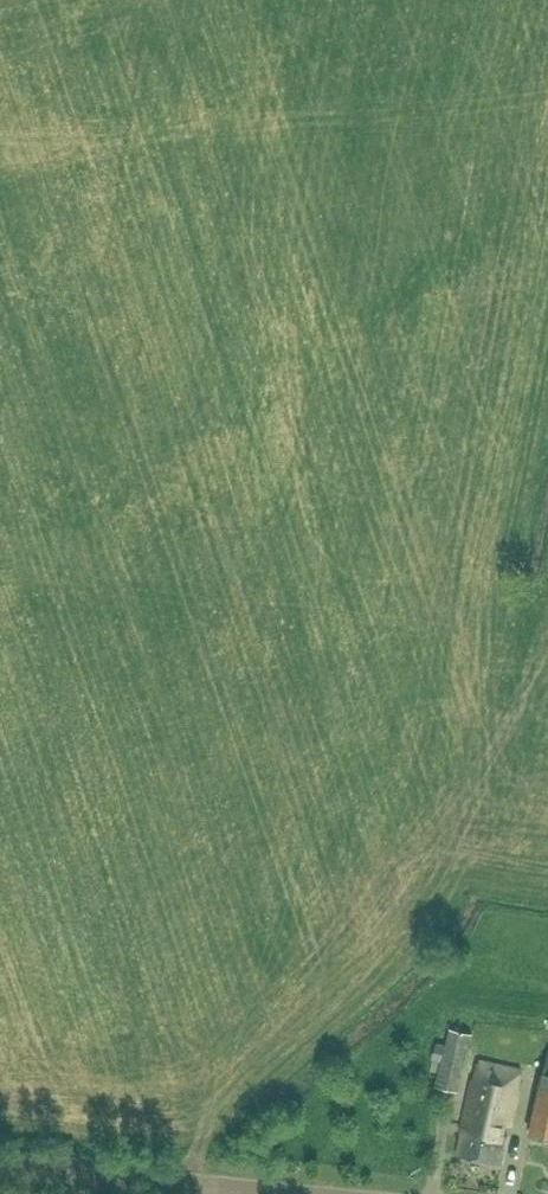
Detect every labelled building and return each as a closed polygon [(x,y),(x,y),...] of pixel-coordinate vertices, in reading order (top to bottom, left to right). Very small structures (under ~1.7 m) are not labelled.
[(467,1055),(473,1032),(450,1027),(434,1085),(457,1091),(467,1055)] [(531,1132),(547,1136),(547,1055),(531,1132)] [(511,1123),(519,1088),(517,1087),(521,1068),(481,1059),(477,1078),(474,1078),(457,1153),(501,1163),(507,1135),(503,1134),(505,1121),(511,1123)]
